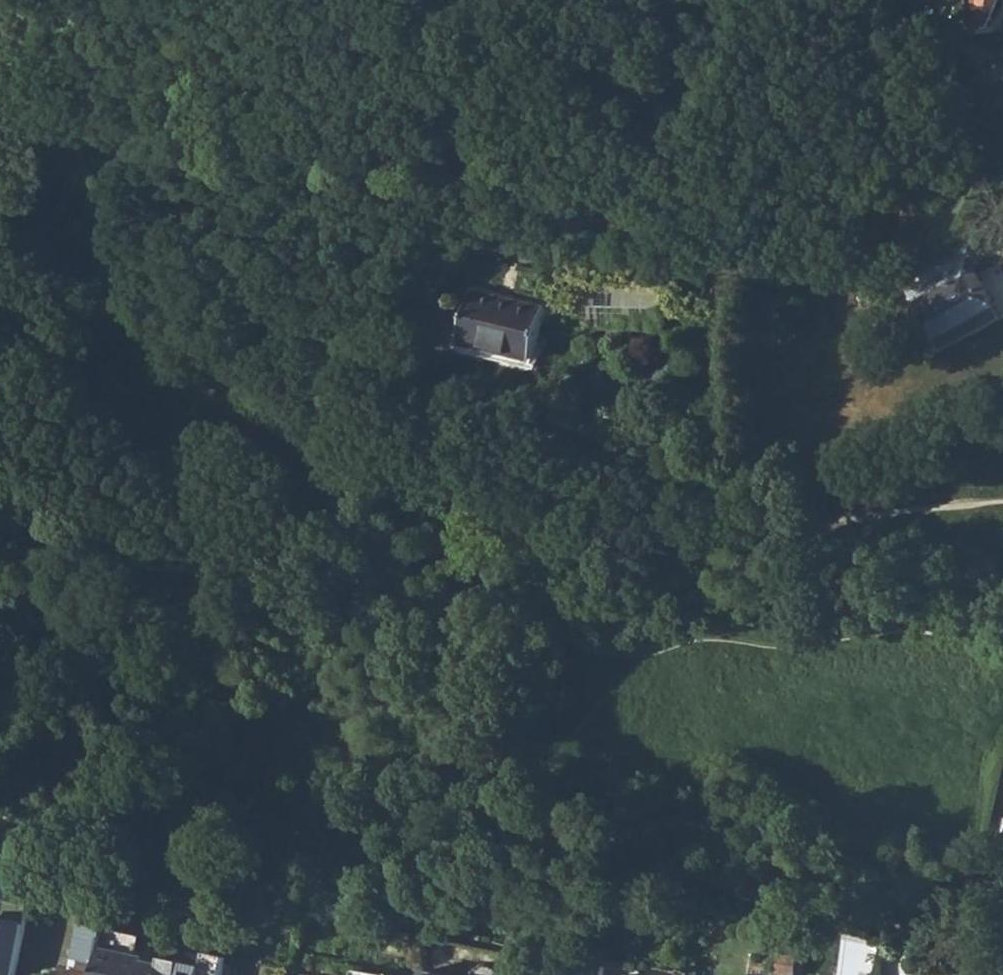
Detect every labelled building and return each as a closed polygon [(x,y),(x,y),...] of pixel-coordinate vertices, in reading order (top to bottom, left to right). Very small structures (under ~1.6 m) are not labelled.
[(979,4),(979,8),(995,8),(999,0),(978,0),(979,4)] [(906,290),(928,329),(943,320),(949,330),(989,309),(962,259),(906,290)] [(473,289),(458,349),(531,366),(546,306),(473,289)] [(82,912),(77,935),(84,937),(80,959),(96,963),(99,948),(106,917),(82,912)] [(1,974),(15,974),(26,922),(0,917),(0,974),(1,974)] [(773,974),(779,974),(795,974),(801,947),(779,943),(773,974)] [(99,948),(96,963),(94,974),(158,974),(161,961),(99,948)] [(158,974),(224,974),(228,956),(205,952),(202,965),(162,958),(161,961),(158,974)]
